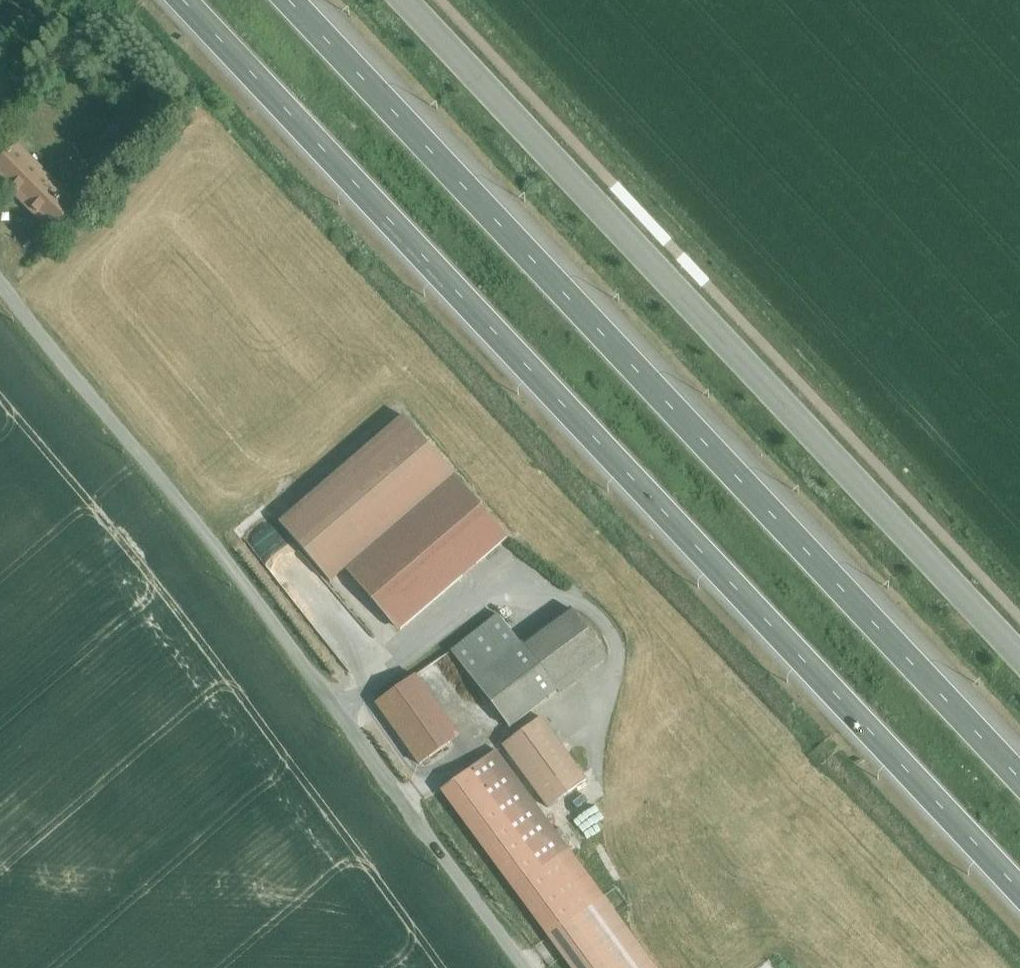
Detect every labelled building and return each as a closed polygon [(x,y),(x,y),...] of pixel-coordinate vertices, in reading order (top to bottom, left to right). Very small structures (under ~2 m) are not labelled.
[(0,161),(0,181),(7,187),(10,185),(54,228),(79,203),(18,143),(0,161)] [(10,185),(7,187),(51,232),(54,228),(10,185)] [(404,415),(280,522),(331,582),(344,571),(402,629),(509,538),(404,415)] [(560,693),(609,657),(572,606),(521,643),(498,614),(451,650),(510,728),(558,690),(560,693)] [(416,674),(376,702),(420,764),(460,736),(416,674)] [(541,716),(502,744),(548,808),(587,780),(541,716)] [(497,749),(442,789),(573,967),(658,967),(497,749)] [(620,765),(572,807),(593,831),(641,788),(620,765)]
